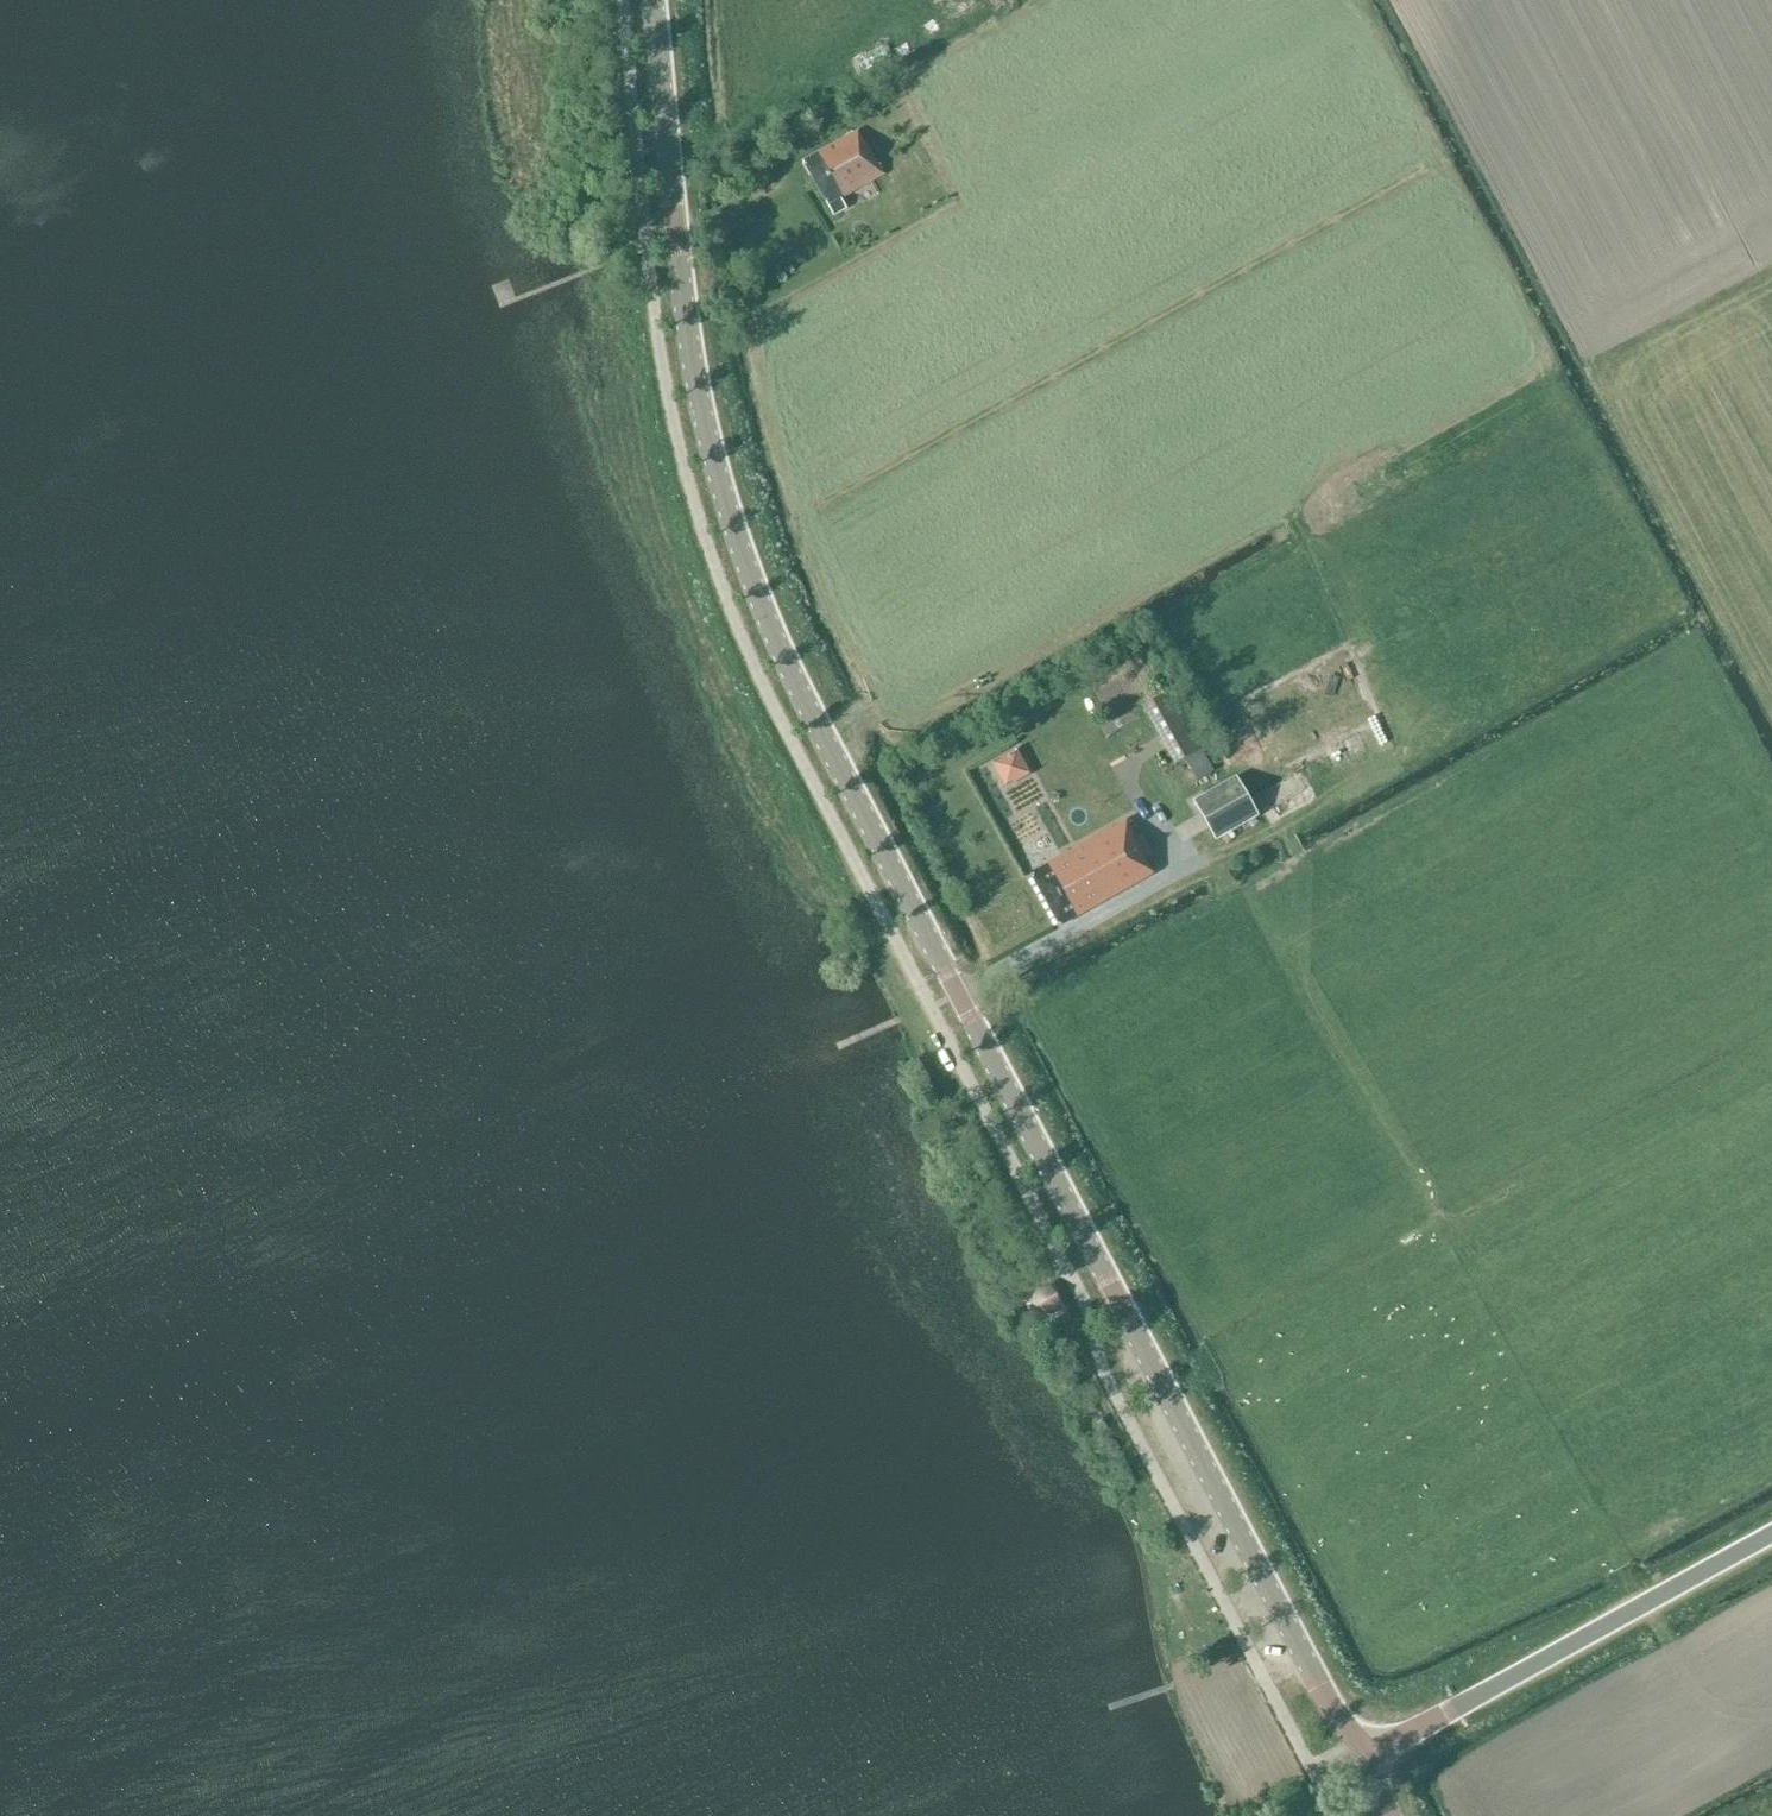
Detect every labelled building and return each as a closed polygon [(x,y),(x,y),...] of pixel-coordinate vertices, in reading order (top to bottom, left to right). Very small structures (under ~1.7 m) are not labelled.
[(804,163),(835,216),(847,209),(841,200),(882,177),(857,133),(804,163)] [(1144,706),(1175,762),(1200,748),(1170,692),(1144,706)] [(1006,788),(1029,774),(1016,751),(992,764),(1006,788)] [(1216,839),(1257,815),(1236,778),(1195,802),(1216,839)] [(1129,822),(1032,875),(1061,928),(1155,877),(1147,862),(1156,857),(1144,836),(1138,839),(1129,822)] [(1101,926),(1087,933),(1091,942),(1106,934),(1101,926)] [(1054,1312),(1061,1308),(1049,1286),(1042,1289),(1036,1293),(1034,1300),(1036,1307),(1040,1312),(1047,1314),(1054,1312)]
